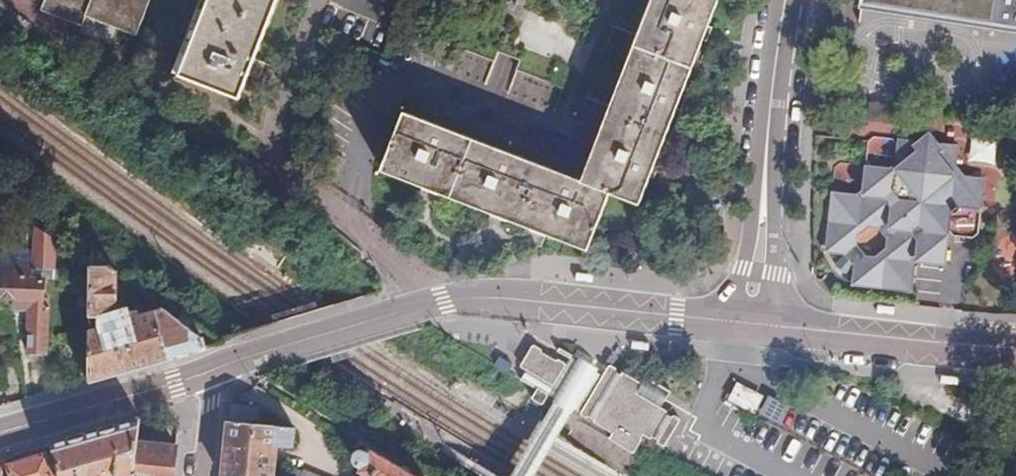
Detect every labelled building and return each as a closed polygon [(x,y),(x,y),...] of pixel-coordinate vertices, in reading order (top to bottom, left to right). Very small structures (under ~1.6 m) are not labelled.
[(146,8),(127,0),(56,0),(49,17),(80,29),(86,16),(134,35),(146,8)] [(177,79),(238,103),(277,0),(208,0),(177,79)] [(582,178),(405,110),(382,167),(587,247),(610,189),(639,200),(649,174),(654,176),(659,162),(655,160),(676,106),(680,107),(686,94),(681,92),(701,39),(706,40),(711,27),(707,24),(717,0),(651,0),(582,178)] [(857,9),(1015,36),(1015,0),(858,0),(857,9)] [(882,175),(862,173),(857,176),(855,196),(850,200),(829,198),(823,202),(820,223),(824,227),(820,230),(818,251),(823,258),(836,259),(845,271),(843,284),(849,291),(869,293),(872,290),(877,294),(897,296),(902,292),(905,270),(910,267),(932,270),(937,266),(939,244),(936,240),(940,237),(943,216),(947,213),(967,215),(974,210),(975,190),(971,185),(951,183),(947,178),(949,158),(944,151),(924,148),(919,153),(914,147),(896,145),(889,150),(888,172),(882,175)] [(29,260),(52,260),(54,243),(33,227),(29,257),(29,260)] [(27,271),(29,260),(29,257),(3,252),(0,265),(0,267),(27,271)] [(33,263),(51,264),(52,260),(29,260),(27,271),(26,282),(33,282),(33,263)] [(49,283),(51,264),(33,263),(33,282),(26,282),(27,271),(0,267),(0,296),(7,297),(6,309),(23,312),(18,356),(35,358),(42,301),(39,301),(40,283),(49,283)] [(86,267),(86,383),(160,362),(147,318),(139,319),(137,315),(129,317),(127,310),(114,313),(113,274),(105,268),(86,267)] [(392,282),(377,271),(372,277),(387,288),(392,282)] [(597,274),(580,272),(580,281),(597,282),(597,274)] [(160,362),(204,350),(199,341),(152,316),(147,318),(160,362)] [(403,340),(393,343),(395,352),(405,349),(403,340)] [(573,410),(572,413),(612,436),(608,441),(633,459),(643,441),(641,440),(643,437),(665,449),(681,420),(661,408),(664,402),(668,396),(644,383),(642,386),(611,369),(607,366),(604,372),(587,363),(573,355),(570,359),(568,363),(565,367),(532,348),(519,370),(525,373),(523,377),(521,380),(537,390),(531,402),(542,408),(549,396),(555,400),(564,405),(573,410)] [(735,382),(725,401),(754,415),(764,397),(735,382)] [(556,439),(572,413),(573,410),(564,405),(555,400),(511,475),(535,475),(556,439)] [(224,475),(278,475),(280,452),(292,453),(293,430),(260,427),(261,408),(230,405),(224,475)] [(136,445),(138,421),(51,445),(60,475),(133,475),(136,445)] [(175,448),(136,445),(133,475),(172,475),(175,448)] [(45,454),(2,466),(6,475),(51,475),(45,454)] [(372,456),(369,459),(366,457),(363,456),(361,455),(358,456),(356,457),(354,460),(354,462),(359,475),(406,475),(372,456)] [(285,475),(306,475),(289,467),(285,475)]
